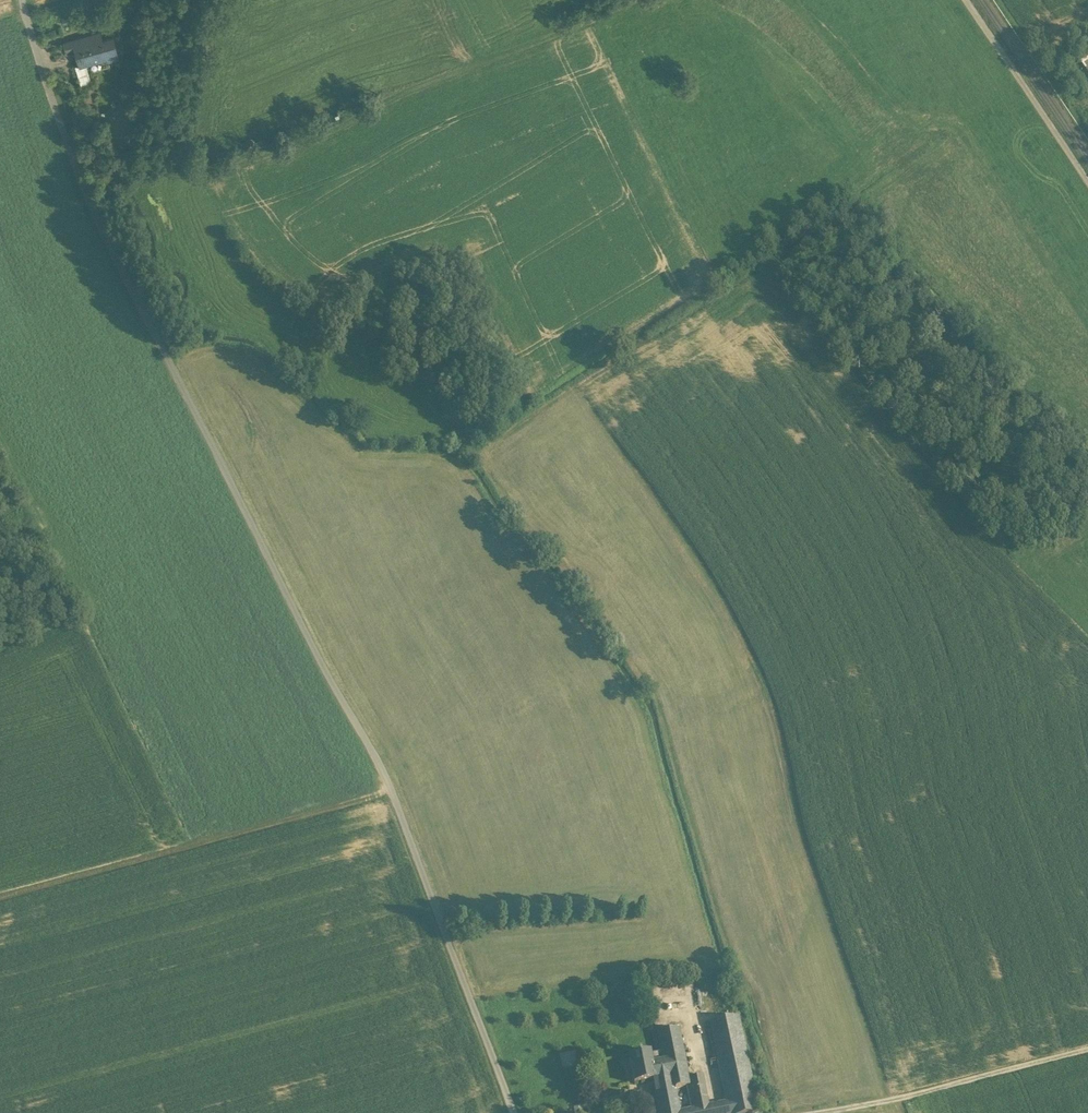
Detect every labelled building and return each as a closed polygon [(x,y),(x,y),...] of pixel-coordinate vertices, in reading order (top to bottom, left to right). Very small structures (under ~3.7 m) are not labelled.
[(102,5),(107,12),(122,2),(121,0),(99,0),(102,5)] [(102,5),(91,12),(96,19),(107,12),(102,5)] [(80,84),(90,81),(86,66),(87,66),(86,62),(107,56),(108,60),(118,57),(113,37),(102,40),(100,32),(64,43),(66,51),(75,49),(79,64),(76,65),(75,65),(80,84)] [(709,1022),(726,1101),(728,1112),(749,1112),(759,1111),(739,1016),(709,1022)] [(680,1028),(656,1033),(661,1060),(667,1090),(686,1086),(691,1085),(689,1079),(680,1028)] [(562,1066),(577,1064),(575,1050),(560,1052),(562,1066)] [(667,1090),(661,1060),(653,1062),(651,1051),(629,1055),(634,1083),(651,1080),(654,1095),(668,1092),(667,1090)] [(704,1076),(689,1079),(691,1085),(686,1086),(690,1108),(710,1104),(704,1076)] [(654,1095),(657,1112),(680,1112),(679,1111),(675,1088),(667,1090),(668,1092),(654,1095)] [(679,1111),(680,1112),(728,1112),(726,1101),(710,1104),(690,1108),(679,1111)]
